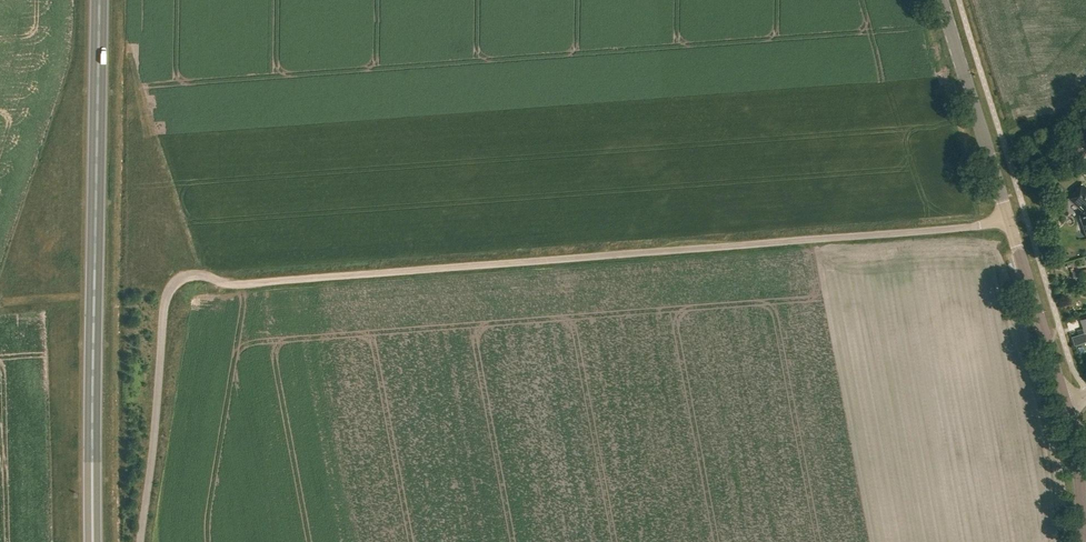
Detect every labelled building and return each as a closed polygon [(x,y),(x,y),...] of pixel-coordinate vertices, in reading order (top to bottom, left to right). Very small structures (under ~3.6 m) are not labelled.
[(1083,176),(1085,172),(1085,167),(1083,164),(1078,171),(1083,176)] [(1083,185),(1073,196),(1085,209),(1085,187),(1083,185)] [(1079,274),(1085,272),(1085,268),(1072,271),(1073,277),(1079,276),(1079,274)]
